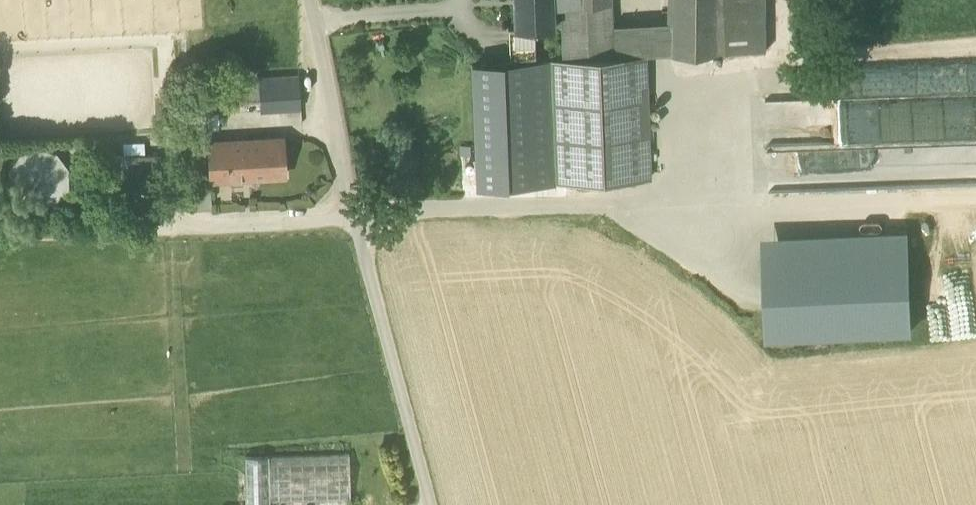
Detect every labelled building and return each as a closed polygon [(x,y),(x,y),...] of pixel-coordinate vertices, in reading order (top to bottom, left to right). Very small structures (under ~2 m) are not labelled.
[(513,27),(533,26),(553,25),(552,22),(552,5),(551,0),(512,0),(513,24),(513,26),(513,27)] [(672,22),(671,54),(725,52),(725,0),(673,0),(672,22)] [(725,52),(767,51),(766,0),(725,0),(725,52)] [(611,24),(610,2),(552,5),(552,22),(561,21),(563,59),(612,56),(612,33),(611,24)] [(653,39),(654,55),(671,54),(672,22),(611,24),(612,33),(625,32),(627,31),(628,33),(640,33),(640,39),(653,39)] [(533,26),(513,27),(513,26),(507,26),(508,57),(535,56),(533,26)] [(612,33),(612,56),(622,56),(641,55),(640,39),(640,33),(628,33),(627,31),(625,32),(612,33)] [(640,39),(641,55),(644,55),(654,55),(653,39),(640,39)] [(641,55),(622,56),(627,178),(649,178),(644,55),(641,55)] [(556,181),(627,178),(622,56),(612,56),(563,59),(551,59),(552,61),(556,181)] [(552,61),(473,64),(477,184),(556,181),(552,61)] [(260,105),(260,111),(300,108),(298,76),(258,79),(260,105)] [(217,108),(260,105),(258,79),(215,81),(217,108)] [(836,96),(766,99),(768,144),(838,142),(836,96)] [(208,141),(210,179),(284,175),(282,137),(208,141)] [(94,156),(96,192),(159,190),(158,154),(94,156)] [(763,235),(764,255),(908,250),(907,230),(763,235)] [(767,335),(911,330),(908,250),(764,255),(767,335)] [(268,455),(268,501),(350,499),(349,453),(268,455)] [(246,504),(269,504),(268,501),(268,455),(245,455),(246,504)]
